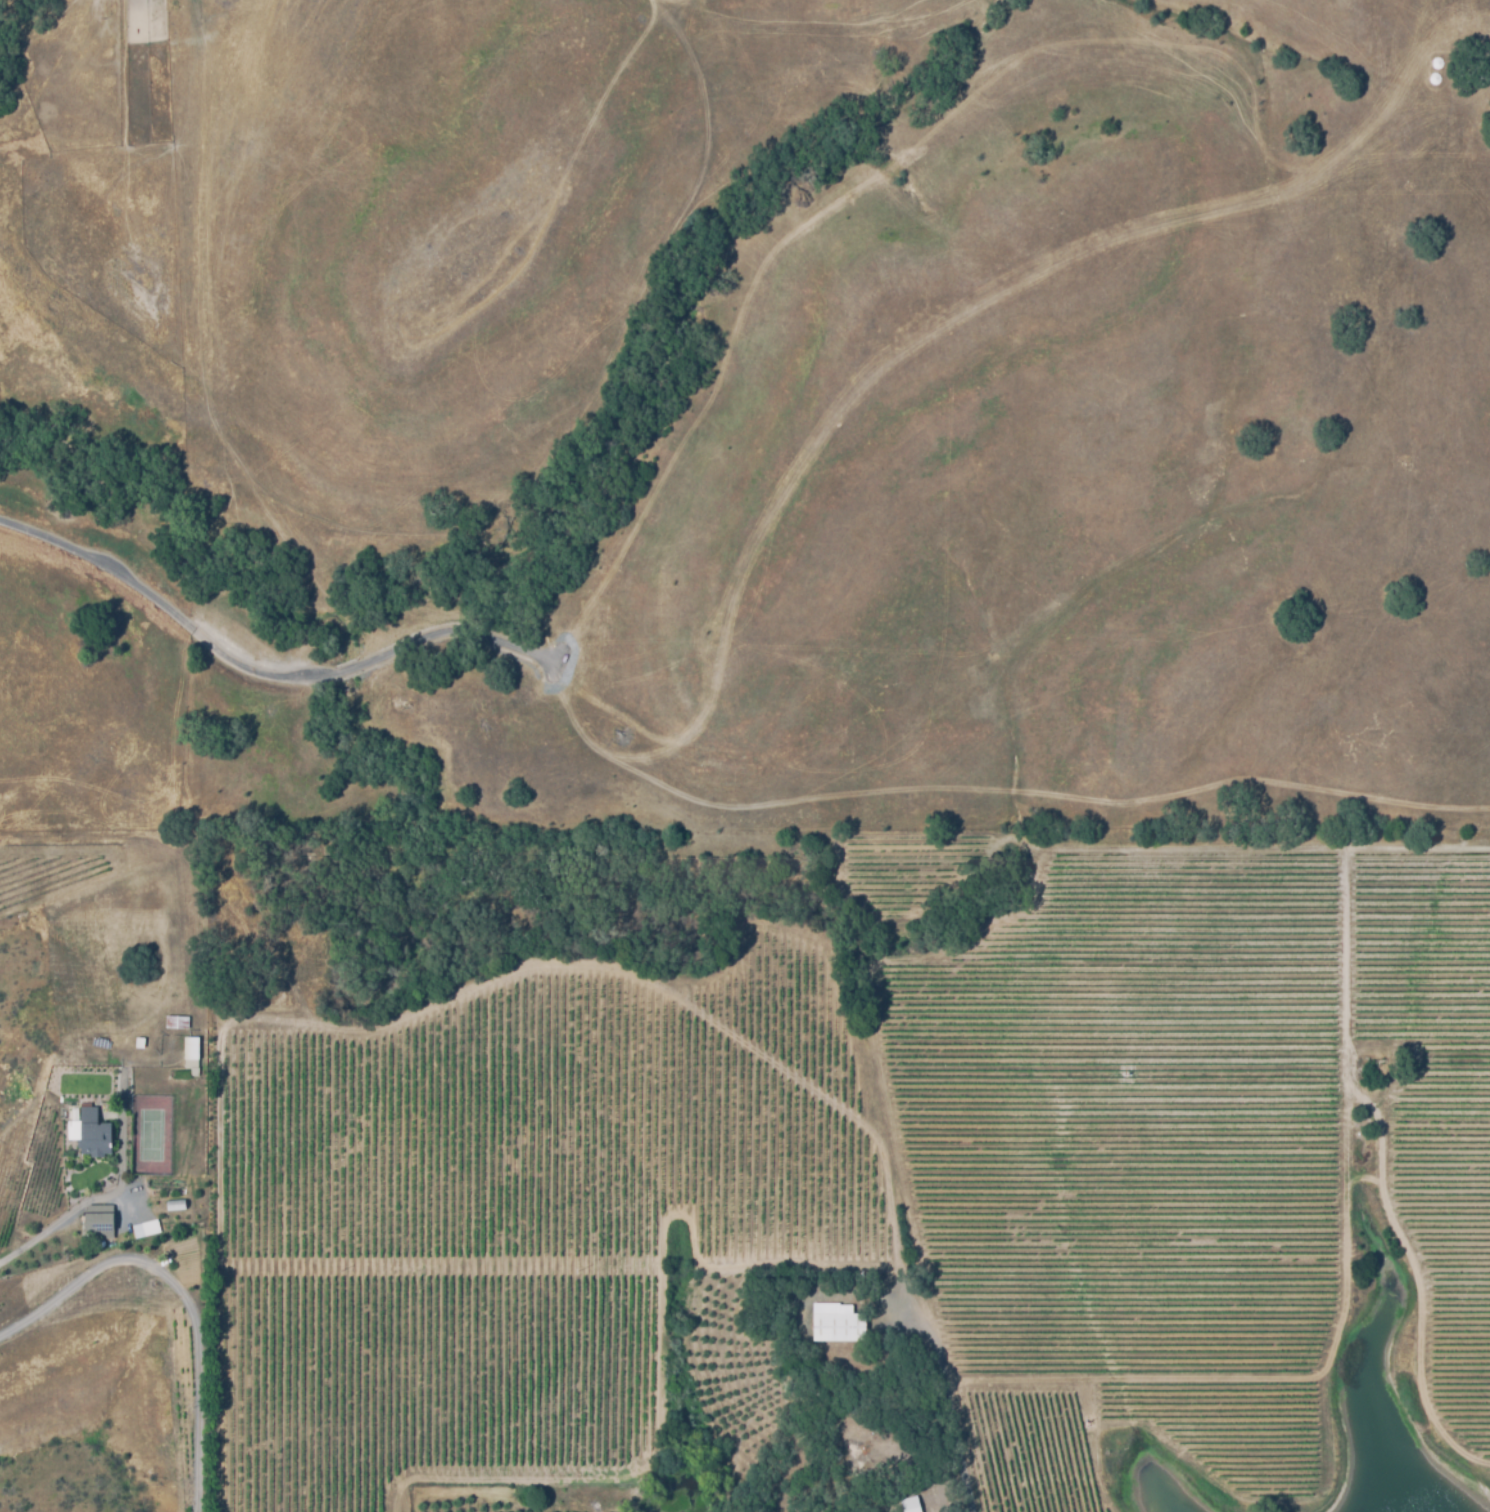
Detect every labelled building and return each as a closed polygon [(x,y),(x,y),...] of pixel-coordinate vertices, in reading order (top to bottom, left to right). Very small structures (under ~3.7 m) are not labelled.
[(193,1029),(171,1029),(170,1018),(193,1017),(193,1029)] [(133,1038),(142,1038),(142,1047),(133,1047),(133,1038)] [(190,1068),(189,1038),(202,1038),(203,1068),(190,1068)] [(96,1158),(96,1154),(86,1154),(85,1139),(77,1139),(77,1123),(86,1122),(86,1106),(101,1106),(102,1126),(113,1126),(114,1155),(108,1155),(108,1158),(96,1158)] [(168,1198),(186,1197),(187,1206),(169,1207),(168,1198)] [(117,1238),(91,1238),(91,1223),(85,1223),(85,1215),(91,1215),(91,1206),(117,1206),(117,1238)] [(140,1237),(137,1226),(161,1220),(164,1231),(140,1237)] [(818,1341),(817,1304),(842,1304),(842,1306),(855,1306),(855,1315),(868,1315),(869,1340),(818,1341)] [(920,1492),(925,1511),(907,1511),(903,1495),(920,1492)]
